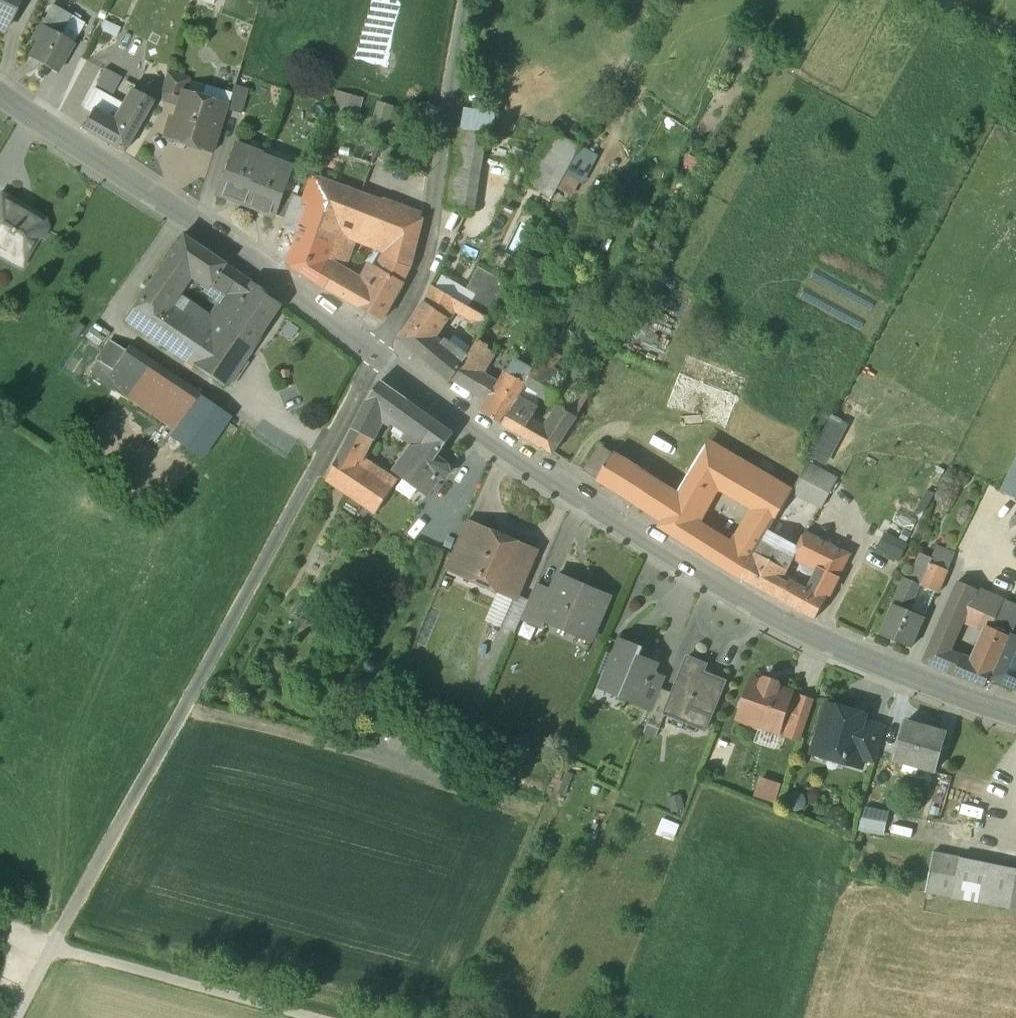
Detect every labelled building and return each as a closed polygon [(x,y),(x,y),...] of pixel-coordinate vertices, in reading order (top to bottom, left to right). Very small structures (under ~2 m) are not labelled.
[(4,30),(15,5),(14,5),(17,0),(0,0),(0,28),(4,30)] [(216,8),(219,0),(195,0),(216,8)] [(52,5),(33,40),(37,42),(29,56),(57,72),(73,44),(69,41),(59,36),(70,15),(52,5)] [(80,21),(70,15),(59,36),(69,41),(80,21)] [(121,28),(104,21),(100,30),(116,37),(121,28)] [(105,69),(94,90),(109,98),(121,77),(105,69)] [(188,80),(166,73),(160,92),(162,101),(178,105),(182,92),(184,93),(188,80)] [(483,78),(473,77),(471,89),(481,91),(483,78)] [(248,91),(233,86),(226,111),(240,115),(248,91)] [(332,113),(351,116),(356,118),(363,97),(338,89),(332,113)] [(109,98),(94,90),(84,109),(90,112),(92,110),(101,115),(109,98)] [(109,119),(104,116),(93,135),(123,153),(152,101),(132,90),(118,117),(115,122),(109,119)] [(184,93),(182,92),(178,105),(174,117),(170,119),(165,134),(167,138),(173,140),(176,139),(177,137),(185,140),(185,142),(187,144),(202,149),(211,120),(216,103),(184,93)] [(395,108),(378,103),(372,125),(389,130),(395,108)] [(90,112),(82,129),(93,135),(104,116),(101,115),(92,110),(90,112)] [(118,117),(112,114),(109,119),(115,122),(118,117)] [(222,124),(211,120),(202,149),(213,153),(222,124)] [(484,131),(458,127),(447,207),(473,211),(484,131)] [(581,146),(553,131),(525,182),(552,198),(581,146)] [(293,170),(235,149),(218,195),(276,216),(276,215),(285,191),(293,170)] [(305,171),(296,195),(295,197),(311,202),(347,214),(358,218),(371,223),(383,201),(305,171)] [(296,195),(285,191),(276,215),(287,219),(295,197),(296,195)] [(284,226),(300,231),(311,202),(295,197),(287,219),(284,226)] [(2,198),(0,201),(0,242),(25,256),(37,236),(41,235),(45,229),(43,221),(37,218),(32,219),(18,211),(19,208),(2,198)] [(422,216),(383,201),(371,223),(358,218),(354,233),(379,243),(376,248),(388,253),(411,265),(422,216)] [(347,214),(311,202),(300,231),(288,263),(326,288),(327,265),(341,228),(347,214)] [(358,218),(347,214),(341,228),(354,233),(358,218)] [(222,264),(181,237),(146,288),(165,300),(186,271),(191,270),(209,283),(222,264)] [(449,251),(433,288),(459,302),(475,311),(468,324),(469,325),(451,358),(460,363),(478,333),(479,333),(488,319),(507,283),(449,251)] [(364,288),(352,279),(342,297),(382,320),(404,282),(411,265),(388,253),(380,267),(368,291),(364,288)] [(237,274),(222,264),(209,283),(224,293),(226,289),(237,274)] [(352,279),(327,265),(326,288),(342,297),(352,279)] [(368,291),(380,267),(376,265),(364,288),(368,291)] [(251,283),(237,274),(226,289),(241,299),(251,283)] [(215,338),(214,339),(240,357),(242,358),(263,328),(268,320),(279,303),(251,283),(241,299),(215,338)] [(146,288),(136,302),(149,310),(155,301),(165,308),(165,307),(165,300),(146,288)] [(433,288),(424,308),(399,340),(420,355),(449,381),(460,363),(451,358),(431,342),(459,302),(433,288)] [(226,289),(224,293),(207,318),(201,329),(211,335),(215,338),(241,299),(226,289)] [(165,308),(155,301),(149,310),(144,317),(155,324),(165,308)] [(149,310),(136,302),(131,309),(144,317),(149,310)] [(201,329),(207,318),(188,306),(181,316),(201,329)] [(178,315),(165,307),(165,308),(155,324),(167,332),(178,315)] [(167,332),(155,324),(144,317),(131,309),(124,320),(148,336),(192,365),(199,353),(170,334),(167,332)] [(178,315),(167,332),(170,334),(181,316),(178,315)] [(201,329),(181,316),(170,334),(199,353),(211,335),(201,329)] [(240,357),(214,339),(215,338),(211,335),(199,353),(192,365),(221,384),(240,357)] [(200,400),(111,341),(90,374),(178,432),(200,400)] [(488,349),(476,341),(454,377),(472,388),(495,353),(494,352),(488,349)] [(498,346),(492,343),(488,349),(494,352),(498,346)] [(546,346),(538,361),(553,370),(562,355),(546,346)] [(537,363),(521,355),(510,375),(526,384),(537,363)] [(749,380),(692,355),(668,405),(726,430),(749,380)] [(537,363),(526,384),(540,392),(553,370),(538,361),(537,363)] [(553,370),(540,392),(561,406),(577,384),(553,370)] [(510,375),(502,391),(495,387),(488,399),(489,400),(484,412),(503,424),(519,397),(519,396),(526,384),(510,375)] [(472,388),(454,377),(451,383),(484,412),(489,400),(488,399),(472,388)] [(407,400),(382,382),(369,401),(347,443),(363,451),(384,410),(395,419),(407,400)] [(577,384),(561,406),(577,417),(591,393),(577,384)] [(519,396),(519,397),(503,424),(523,437),(538,407),(519,396)] [(227,418),(200,400),(178,432),(173,440),(200,458),(227,418)] [(453,434),(407,400),(395,419),(408,429),(402,438),(414,447),(397,470),(427,493),(438,478),(446,476),(449,472),(448,466),(437,457),(453,434)] [(561,406),(535,443),(553,453),(577,417),(561,406)] [(849,424),(834,416),(811,458),(826,466),(849,424)] [(620,442),(613,453),(668,488),(675,476),(620,442)] [(363,451),(347,443),(341,455),(357,463),(363,451)] [(600,445),(584,471),(596,479),(613,453),(600,445)] [(710,451),(692,478),(712,490),(716,483),(707,478),(719,457),(710,451)] [(762,474),(722,451),(719,457),(707,478),(716,483),(746,500),(762,474)] [(596,479),(599,480),(663,521),(692,478),(679,470),(675,476),(668,488),(613,453),(596,479)] [(357,463),(341,455),(328,481),(352,497),(369,471),(357,463)] [(1000,493),(1015,500),(1015,459),(1000,493)] [(836,478),(808,463),(792,492),(821,506),(836,478)] [(369,471),(352,497),(364,505),(382,479),(369,471)] [(792,492),(762,474),(746,500),(745,501),(757,508),(733,549),(726,545),(716,562),(740,577),(762,541),(792,492)] [(663,521),(659,526),(716,562),(726,545),(693,524),(712,490),(692,478),(663,521)] [(382,479),(364,505),(377,514),(394,488),(382,479)] [(792,492),(762,541),(795,555),(804,560),(817,538),(807,532),(821,506),(792,492)] [(466,521),(451,555),(462,559),(467,561),(479,531),(480,528),(466,521)] [(510,544),(479,531),(467,561),(462,559),(460,565),(482,574),(478,582),(501,591),(516,597),(523,579),(534,552),(511,543),(510,544)] [(905,545),(883,534),(874,551),(897,562),(905,545)] [(850,554),(817,538),(804,560),(819,567),(809,586),(828,596),(850,554)] [(795,555),(762,541),(740,577),(816,619),(828,596),(809,586),(809,585),(806,590),(805,589),(804,590),(783,579),(795,555)] [(906,578),(920,584),(936,590),(951,555),(935,546),(929,561),(917,555),(906,578)] [(610,597),(557,574),(550,591),(539,616),(545,619),(592,639),(610,597)] [(925,616),(909,609),(920,584),(906,578),(905,578),(879,633),(910,647),(925,616)] [(516,597),(501,591),(489,621),(515,632),(521,618),(536,585),(523,579),(516,597)] [(951,597),(923,661),(940,668),(947,654),(964,617),(978,623),(983,612),(988,614),(992,616),(1000,600),(959,583),(951,597)] [(925,616),(936,590),(920,584),(909,609),(925,616)] [(536,585),(521,618),(541,627),(545,619),(539,616),(550,591),(536,585)] [(992,616),(1013,624),(1015,619),(1015,607),(1000,600),(992,616)] [(1013,624),(992,616),(988,614),(983,612),(978,623),(988,627),(1007,635),(1013,624)] [(1007,635),(988,627),(983,639),(1002,648),(1008,635),(1007,635)] [(993,677),(1015,687),(1015,636),(1014,635),(993,677)] [(972,664),(947,654),(940,668),(985,687),(1002,648),(983,639),(972,664)] [(643,649),(624,641),(607,683),(624,691),(621,698),(653,711),(661,690),(666,678),(655,674),(660,664),(640,656),(643,649)] [(706,666),(687,658),(672,694),(664,715),(666,716),(705,732),(722,689),(700,679),(706,666)] [(790,695),(750,681),(738,718),(743,720),(748,725),(755,727),(763,727),(778,731),(780,725),(787,728),(796,702),(788,699),(790,695)] [(672,694),(661,690),(653,711),(647,725),(660,730),(666,716),(664,715),(672,694)] [(813,703),(798,697),(787,728),(785,735),(800,740),(813,703)] [(853,712),(825,704),(815,740),(830,744),(828,750),(845,755),(843,762),(861,768),(864,758),(860,757),(870,723),(863,721),(864,717),(853,714),(853,712)] [(946,732),(906,720),(895,758),(936,770),(946,732)] [(884,727),(870,723),(860,757),(864,758),(875,762),(884,732),(882,731),(884,727)] [(660,730),(647,725),(641,738),(654,744),(660,730)] [(756,795),(778,802),(783,785),(761,778),(756,795)] [(893,814),(862,806),(855,831),(885,840),(893,814)] [(659,833),(674,840),(680,824),(666,818),(659,833)] [(960,857),(933,852),(926,891),(952,896),(960,857)] [(960,857),(952,896),(1015,909),(1015,868),(960,857)]
